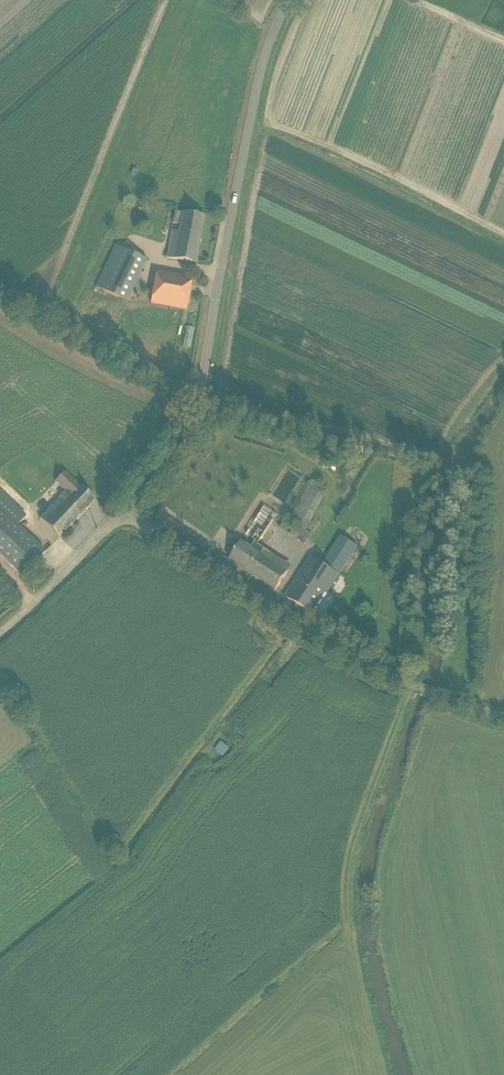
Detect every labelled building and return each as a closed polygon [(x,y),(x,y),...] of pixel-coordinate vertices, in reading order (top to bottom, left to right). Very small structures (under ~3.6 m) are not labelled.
[(167,258),(195,263),(204,217),(175,211),(172,223),(180,224),(179,233),(173,231),(167,258)] [(146,260),(115,245),(95,287),(126,302),(146,260)] [(150,303),(186,310),(192,277),(156,271),(150,303)] [(188,348),(195,349),(197,330),(190,329),(188,348)] [(58,538),(94,499),(64,471),(52,482),(62,492),(37,518),(58,538)] [(27,578),(51,553),(22,527),(31,517),(0,488),(0,553),(27,578)] [(314,533),(329,496),(309,489),(295,525),(314,533)] [(228,559),(275,590),(290,567),(243,537),(228,559)] [(313,615),(340,577),(310,557),(283,595),(313,615)] [(228,757),(234,750),(225,743),(220,750),(228,757)]
